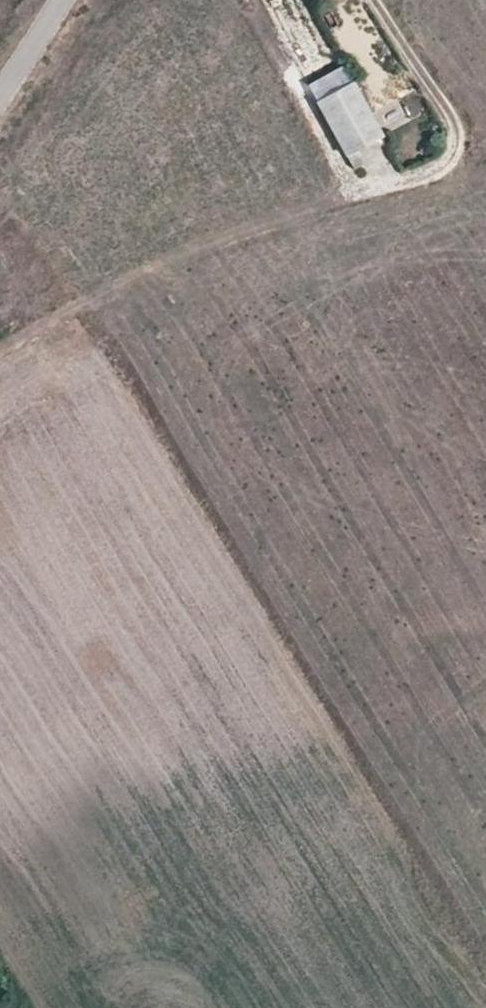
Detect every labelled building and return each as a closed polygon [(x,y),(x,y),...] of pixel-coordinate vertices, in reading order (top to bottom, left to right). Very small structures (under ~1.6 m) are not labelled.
[(357,149),(383,134),(355,82),(318,102),(353,169),(365,163),(357,149)]
